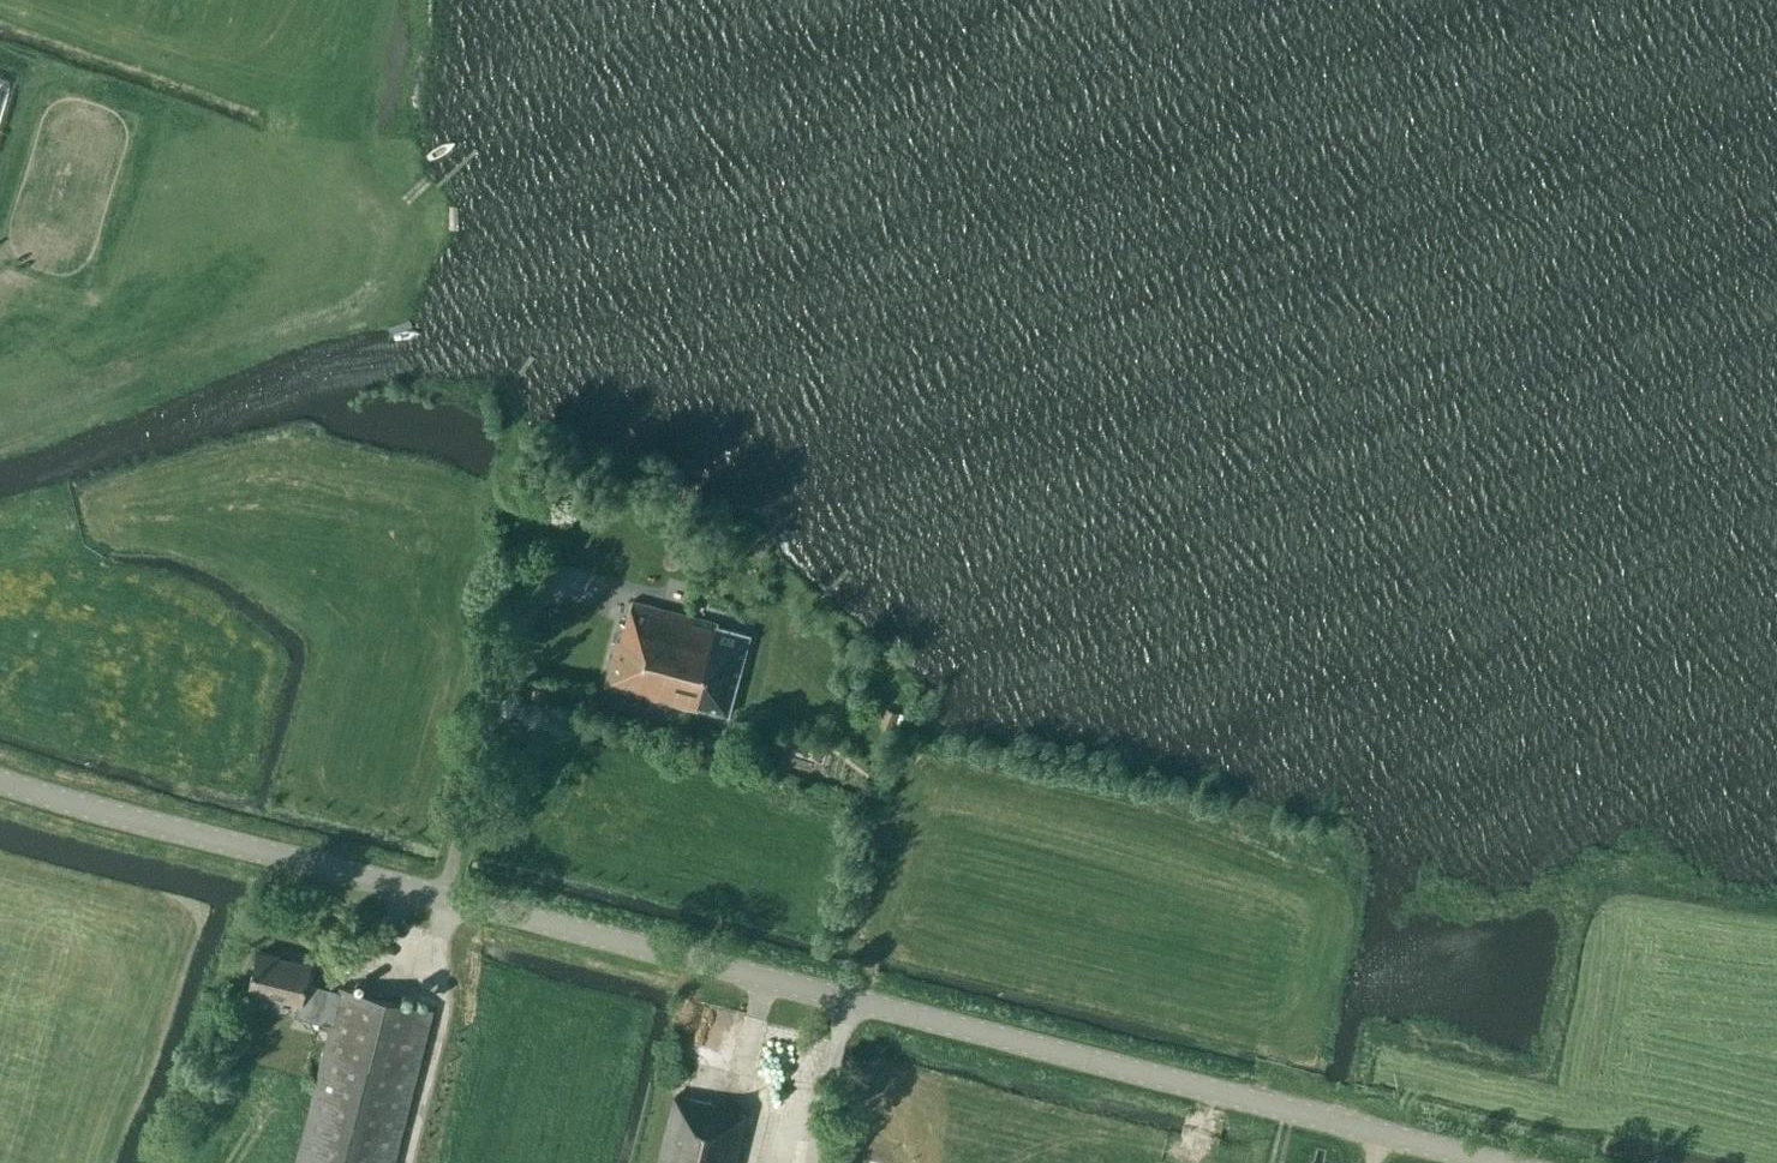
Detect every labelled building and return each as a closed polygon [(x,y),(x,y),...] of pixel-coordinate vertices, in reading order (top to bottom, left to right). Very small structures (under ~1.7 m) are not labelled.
[(717,622),(632,599),(625,622),(621,621),(604,685),(697,709),(698,706),(728,714),(749,634),(717,625),(717,622)] [(433,1009),(340,986),(339,990),(306,982),(310,964),(259,951),(250,989),(300,1001),(296,1015),(330,1024),(295,1162),(394,1162),(433,1009)] [(746,1114),(724,1109),(725,1106),(676,1094),(659,1162),(734,1162),(746,1114)]
